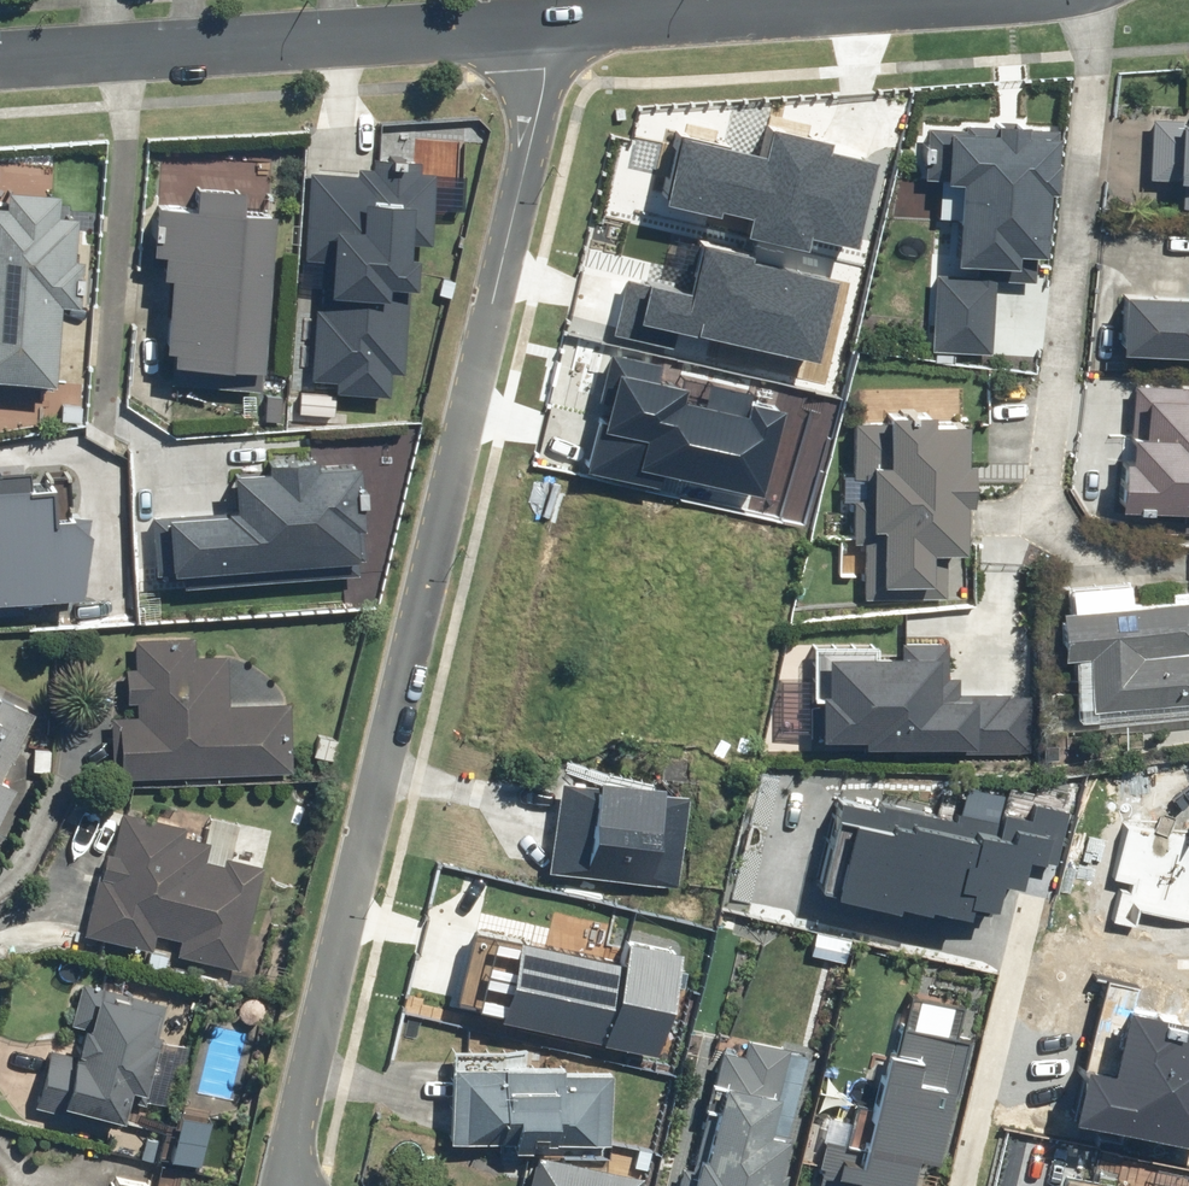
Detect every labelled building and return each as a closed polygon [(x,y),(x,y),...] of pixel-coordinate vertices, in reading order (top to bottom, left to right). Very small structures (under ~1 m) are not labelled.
[(676,118),(658,186),(710,200),(711,195),(743,203),(739,217),(802,234),(805,223),(853,235),(877,145),(764,115),(757,140),(676,118)] [(1188,207),(1188,117),(1147,115),(1144,177),(1179,178),(1178,207),(1188,207)] [(990,127),(923,124),(920,176),(954,178),(950,260),(973,261),(973,273),(931,271),(928,349),(989,352),(992,279),(1033,281),(1034,252),(1042,252),(1045,187),(1052,187),(1055,131),(1023,129),(1024,118),(991,117),(990,127)] [(316,253),(311,366),(339,367),(338,381),(389,383),(389,368),(399,368),(405,239),(425,240),(428,167),(306,162),(302,252),(316,253)] [(164,386),(259,393),(273,210),(239,207),(241,184),(190,180),(188,202),(150,199),(144,274),(164,276),(158,347),(167,348),(164,386)] [(49,387),(57,301),(73,302),(77,254),(69,254),(73,210),(51,208),(53,189),(0,184),(0,185),(0,383),(49,387)] [(622,262),(607,322),(663,336),(668,315),(812,350),(831,272),(693,239),(684,276),(622,262)] [(1115,347),(1188,351),(1188,293),(1118,290),(1115,347)] [(613,357),(583,476),(674,499),(678,483),(766,505),(790,412),(756,403),(752,422),(681,404),(684,391),(664,386),(668,371),(613,357)] [(1116,499),(1181,504),(1179,524),(1188,525),(1188,385),(1133,381),(1128,453),(1120,453),(1116,499)] [(860,525),(860,588),(939,588),(939,545),(962,545),(961,412),(926,412),(926,401),(881,401),(881,409),(847,409),(848,525),(860,525)] [(146,512),(151,587),(356,573),(352,525),(361,525),(356,460),(311,463),(310,453),(259,457),(260,465),(227,467),(230,506),(146,512)] [(49,605),(49,596),(89,594),(86,521),(62,501),(52,502),(51,470),(29,471),(28,459),(0,460),(0,607),(49,605)] [(1052,603),(1057,656),(1070,655),(1076,719),(1188,709),(1188,591),(1052,603)] [(105,716),(108,778),(290,770),(287,699),(226,702),(223,652),(194,653),(193,633),(132,636),(133,664),(120,664),(122,715),(105,716)] [(832,753),(1029,752),(1029,690),(946,690),(946,640),(807,640),(807,736),(832,735),(832,753)] [(12,783),(2,778),(34,713),(0,696),(0,807),(12,783)] [(557,777),(544,869),(676,887),(689,794),(660,790),(661,783),(593,773),(592,781),(557,777)] [(837,793),(819,871),(960,903),(963,889),(993,896),(999,870),(1015,874),(1022,845),(1040,849),(1045,826),(1060,829),(1066,805),(1033,798),(1030,812),(997,804),(995,813),(962,806),(958,812),(878,794),(877,802),(837,793)] [(99,849),(80,933),(149,949),(153,932),(176,938),(172,954),(235,968),(259,863),(229,856),(237,821),(205,814),(199,838),(181,834),(183,824),(118,809),(108,851),(99,849)] [(473,923),(457,992),(605,1026),(607,1021),(656,1032),(677,944),(622,932),(616,956),(473,923)] [(45,1046),(30,1103),(118,1126),(128,1087),(142,1091),(164,1002),(78,980),(67,1023),(78,1026),(71,1053),(45,1046)] [(814,1185),(905,1185),(913,1149),(939,1154),(967,1032),(958,1030),(965,998),(906,984),(892,1046),(884,1044),(861,1143),(825,1135),(814,1185)] [(1079,1130),(1188,1159),(1188,1026),(1134,1011),(1114,1087),(1092,1081),(1079,1130)] [(675,1185),(770,1185),(784,1126),(767,1122),(774,1093),(802,1100),(815,1045),(743,1027),(739,1044),(710,1037),(675,1185)] [(616,1060),(452,1055),(450,1132),(516,1134),(516,1142),(614,1145),(616,1060)] [(531,1185),(645,1185),(647,1176),(540,1150),(531,1185)] [(150,1182),(110,1173),(107,1185),(150,1185),(150,1182)] [(1070,1185),(1106,1185),(1073,1178),(1070,1185)]
